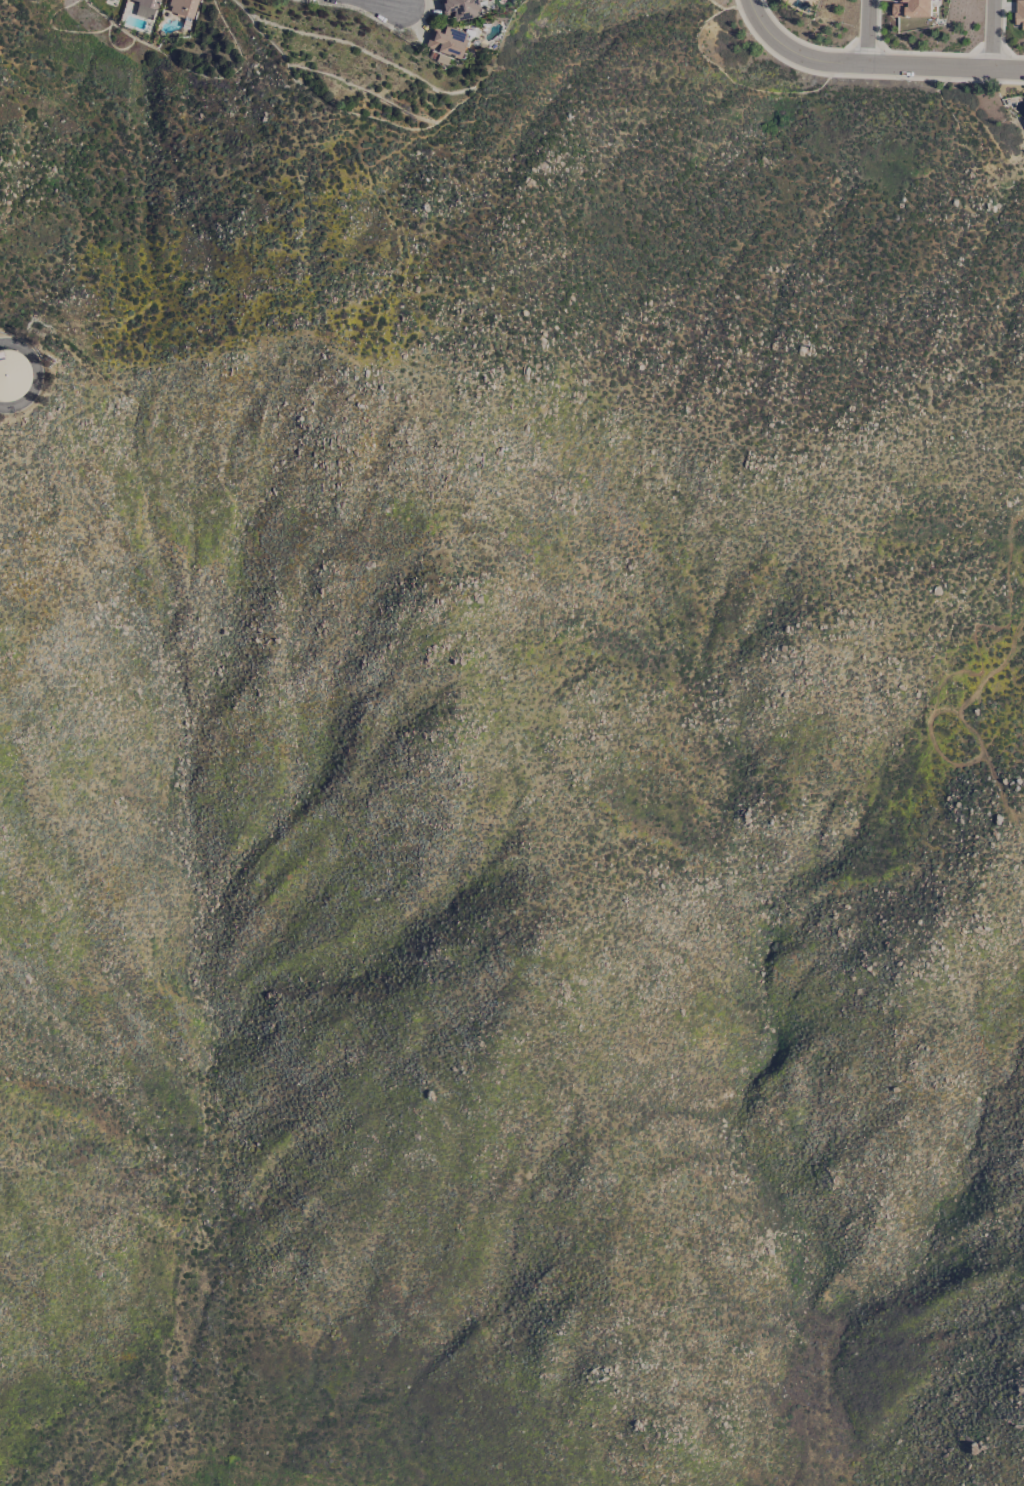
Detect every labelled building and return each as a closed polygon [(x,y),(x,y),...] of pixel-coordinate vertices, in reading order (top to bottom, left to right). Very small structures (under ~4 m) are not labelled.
[(131,1),(138,3),(134,15),(153,20),(158,0),(131,0),(131,1)] [(166,12),(192,19),(198,0),(170,0),(166,12)] [(453,22),(480,16),(476,0),(440,0),(443,17),(452,15),(453,22)] [(899,4),(892,4),(892,17),(931,17),(931,0),(899,0),(899,4)] [(1015,0),(1016,25),(1022,25),(1023,30),(1023,0),(1015,0)] [(467,33),(444,26),(443,31),(432,27),(425,48),(459,59),(467,33)] [(1,401),(0,401),(0,351),(7,351),(15,354),(22,359),(26,367),(28,375),(27,383),(23,391),(16,397),(9,400),(1,401)]
